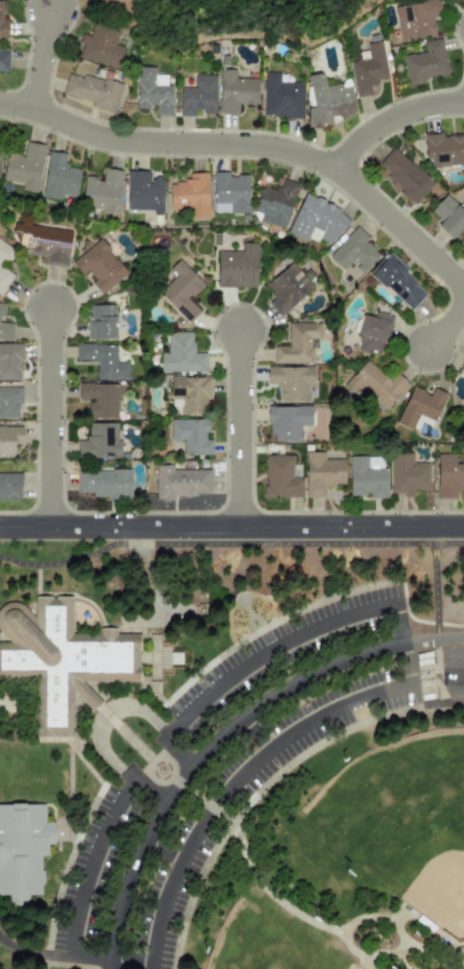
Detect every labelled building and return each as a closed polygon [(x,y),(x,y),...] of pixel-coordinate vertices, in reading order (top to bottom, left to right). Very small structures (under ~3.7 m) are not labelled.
[(398,40),(435,35),(433,16),(440,15),(438,0),(431,0),(394,5),(398,40)] [(81,33),(78,42),(82,43),(78,57),(117,69),(124,48),(114,45),(118,30),(93,22),(89,36),(81,33)] [(402,55),(406,82),(448,76),(442,38),(422,41),(424,52),(402,55)] [(387,80),(380,41),(366,43),(367,50),(356,52),(358,59),(349,61),(355,97),(370,95),(368,83),(387,80)] [(8,48),(0,48),(0,73),(8,73),(8,48)] [(171,86),(165,86),(166,74),(155,74),(155,67),(136,66),(135,107),(155,107),(154,115),(171,115),(171,86)] [(218,113),(237,114),(237,104),(257,105),(257,78),(234,78),(234,69),(219,69),(218,113)] [(302,118),(302,82),(279,82),(279,72),(263,72),(262,117),(302,118)] [(61,94),(91,103),(90,107),(114,114),(122,84),(82,73),(81,77),(67,73),(61,94)] [(310,126),(355,118),(349,81),(324,86),(322,73),(303,76),(310,126)] [(215,75),(193,75),(193,87),(179,87),(179,115),(195,116),(195,112),(215,112),(215,75)] [(463,165),(463,135),(441,136),(441,133),(423,134),(424,157),(431,157),(432,167),(463,165)] [(7,152),(3,181),(22,184),(21,191),(38,193),(44,145),(25,142),(24,155),(7,152)] [(374,169),(417,202),(433,181),(391,148),(374,169)] [(42,196),(76,200),(80,168),(64,166),(65,153),(47,151),(42,196)] [(122,170),(103,168),(101,178),(84,176),(80,208),(118,212),(122,170)] [(162,211),(162,178),(148,178),(148,171),(127,171),(126,211),(162,211)] [(213,213),(248,213),(248,175),(228,175),(228,172),(212,172),(213,213)] [(207,173),(188,173),(188,181),(168,182),(169,210),(188,210),(188,218),(209,217),(207,173)] [(261,186),(251,218),(284,229),(298,183),(280,178),(276,190),(261,186)] [(288,231),(332,249),(347,212),(303,194),(288,231)] [(451,239),(463,225),(463,206),(460,202),(458,205),(445,194),(429,211),(440,221),(436,226),(451,239)] [(72,231),(14,223),(12,237),(19,238),(18,246),(25,247),(24,254),(45,257),(44,265),(66,268),(72,231)] [(380,255),(365,241),(368,238),(356,227),(329,256),(344,270),(351,262),(363,273),(380,255)] [(71,263),(81,276),(87,271),(95,280),(91,283),(100,295),(127,274),(100,239),(71,263)] [(14,276),(3,268),(14,251),(0,241),(0,295),(14,276)] [(257,244),(242,243),(242,252),(218,251),(217,287),(256,288),(257,244)] [(428,292),(389,255),(371,274),(410,311),(428,292)] [(204,284),(179,259),(169,269),(175,276),(158,294),(187,324),(200,312),(188,300),(204,284)] [(313,289),(291,263),(264,285),(275,298),(268,303),(279,317),(313,289)] [(2,323),(3,303),(0,302),(0,339),(11,339),(12,323),(2,323)] [(115,339),(114,304),(87,306),(88,340),(115,339)] [(364,315),(354,348),(380,357),(393,317),(375,311),(373,318),(364,315)] [(312,363),(312,339),(320,339),(320,323),(288,323),(288,346),(273,347),(273,364),(312,363)] [(206,353),(192,353),(192,333),(167,332),(167,353),(160,353),(160,372),(205,372),(206,353)] [(22,380),(21,344),(0,344),(0,381),(22,380)] [(96,380),(127,380),(127,363),(115,363),(115,345),(76,344),(75,361),(96,361),(96,380)] [(409,386),(396,373),(388,381),(367,360),(343,385),(358,400),(365,393),(384,411),(409,386)] [(278,402),(308,402),(308,385),(313,385),(313,367),(266,367),(266,385),(278,385),(278,402)] [(180,414),(209,414),(209,378),(170,377),(170,400),(181,400),(180,414)] [(116,419),(117,394),(122,394),(122,384),(79,383),(78,400),(89,401),(88,418),(116,419)] [(0,387),(0,419),(18,419),(18,405),(21,405),(21,387),(0,387)] [(412,428),(417,414),(435,421),(445,393),(432,388),(430,394),(410,387),(397,423),(412,428)] [(311,426),(311,406),(268,407),(269,442),(301,441),(300,426),(311,426)] [(183,455),(211,455),(211,440),(207,440),(207,419),(170,420),(170,441),(182,441),(183,455)] [(76,440),(77,459),(120,458),(120,440),(117,440),(116,422),(87,423),(87,440),(76,440)] [(0,426),(0,456),(13,457),(13,444),(20,444),(21,426),(0,426)] [(324,459),(324,452),(305,452),(306,498),(324,498),(324,485),(344,485),(344,459),(324,459)] [(428,463),(413,463),(412,453),(389,454),(390,495),(413,495),(413,490),(429,490),(428,463)] [(436,499),(458,499),(458,491),(463,491),(463,454),(437,454),(436,499)] [(292,455),(264,456),(264,497),(302,497),(302,479),(292,479),(292,455)] [(386,469),(382,469),(382,456),(349,457),(350,495),(369,495),(369,499),(387,498),(386,469)] [(156,500),(173,499),(173,495),(210,495),(209,470),(172,470),(172,465),(155,466),(156,500)] [(130,470),(77,470),(76,496),(130,496),(130,470)] [(19,472),(0,472),(0,499),(20,499),(19,472)] [(2,628),(0,626),(0,610),(1,609),(2,606),(4,604),(7,603),(10,601),(12,601),(15,600),(18,601),(21,602),(24,603),(26,605),(27,606),(40,619),(40,596),(77,597),(76,632),(143,633),(143,682),(86,681),(106,701),(98,709),(76,687),(75,735),(39,735),(40,681),(0,680),(0,641),(14,641),(3,629),(2,628)] [(1,873),(0,873),(0,806),(50,806),(50,823),(57,823),(57,842),(50,842),(50,852),(47,852),(47,894),(33,894),(33,906),(15,906),(15,894),(1,894),(1,873)]
